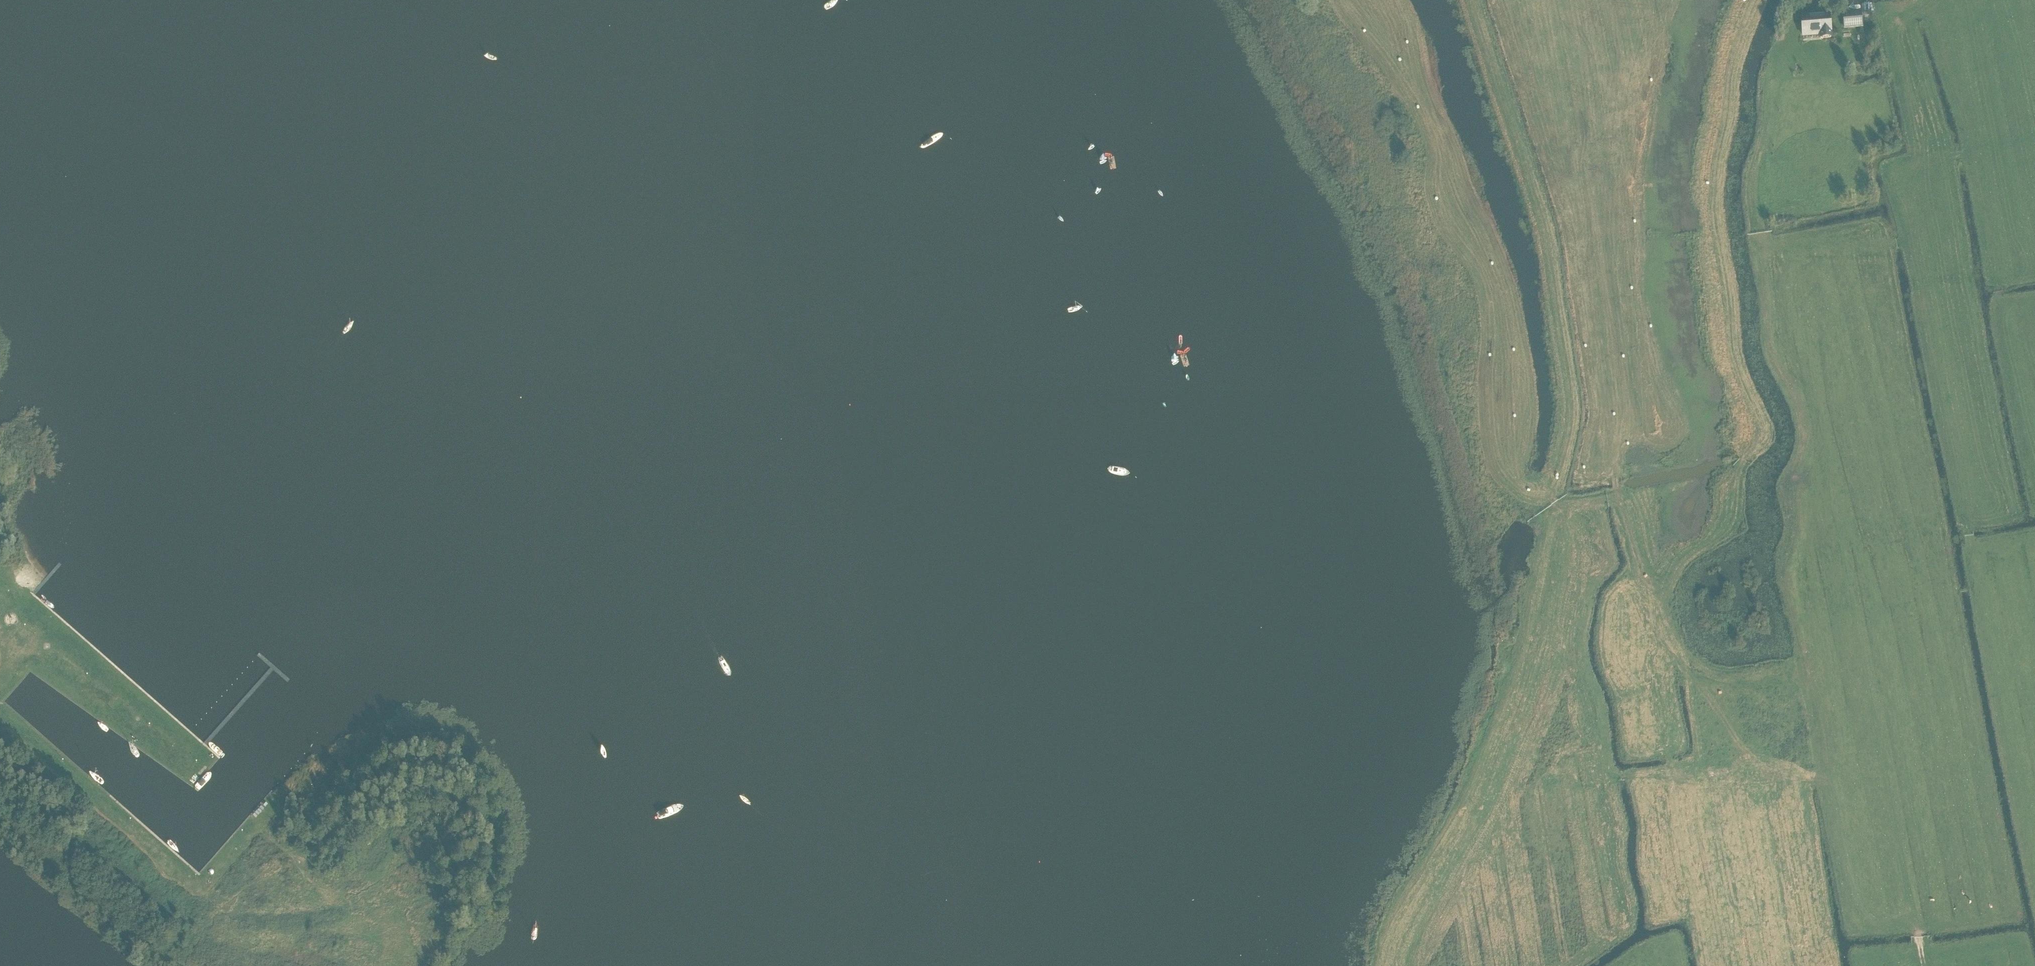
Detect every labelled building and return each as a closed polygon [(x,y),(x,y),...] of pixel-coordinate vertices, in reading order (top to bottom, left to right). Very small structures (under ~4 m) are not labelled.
[(1863,27),(1861,10),(1842,12),(1844,29),(1863,27)] [(1800,16),(1802,38),(1819,37),(1819,39),(1832,38),(1831,33),(1832,33),(1830,15),(1824,16),(1824,14),(1800,16)]
